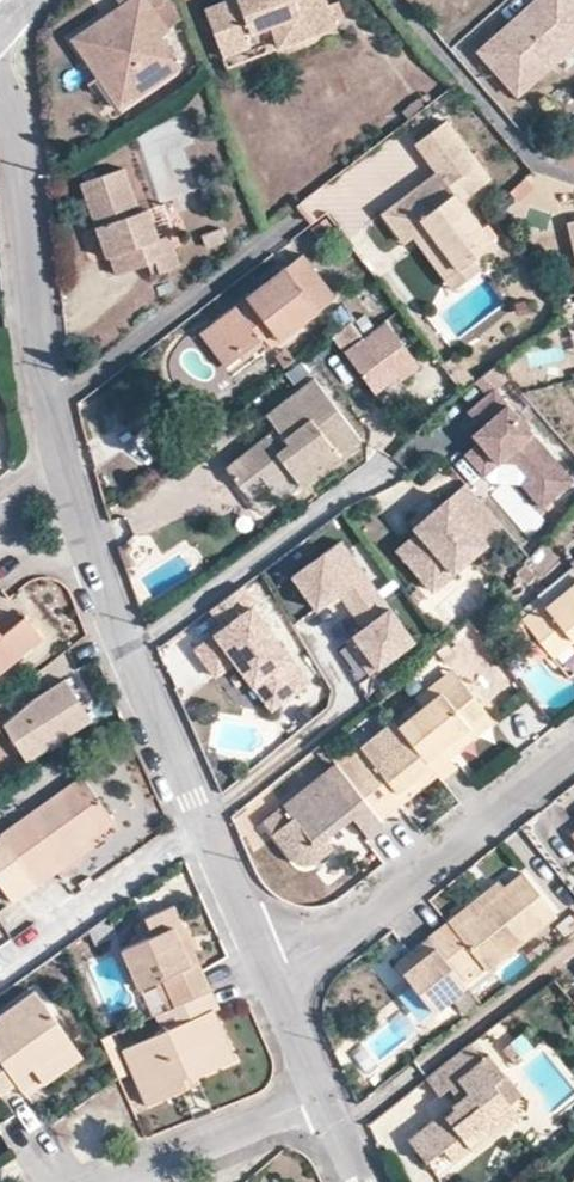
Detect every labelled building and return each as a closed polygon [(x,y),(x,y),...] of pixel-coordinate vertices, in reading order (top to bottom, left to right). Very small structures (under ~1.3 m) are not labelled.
[(129,102),(177,68),(158,39),(165,33),(140,0),(111,0),(110,1),(115,8),(122,17),(104,27),(98,20),(67,42),(99,85),(112,77),(129,102)] [(206,11),(224,57),(249,46),(246,36),(271,26),(278,48),(345,22),(338,2),(330,5),(328,0),(234,0),(206,11)] [(478,52),(520,99),(573,51),(573,2),(572,0),(538,0),(478,52)] [(122,17),(115,8),(98,20),(104,27),(122,17)] [(118,110),(129,102),(112,77),(99,85),(118,110)] [(394,131),(425,107),(419,99),(410,105),(405,99),(384,117),(394,131)] [(456,269),(471,258),(492,243),(461,201),(490,178),(446,122),(416,144),(437,172),(383,215),(402,243),(411,236),(423,227),(456,269)] [(118,276),(146,266),(152,264),(156,275),(178,266),(168,237),(157,240),(147,212),(139,214),(123,171),(82,184),(106,258),(110,256),(118,276)] [(478,269),(471,258),(456,269),(423,227),(411,236),(452,291),(478,269)] [(263,339),(270,348),(336,298),(303,255),(214,322),(239,356),(263,339)] [(152,264),(146,266),(151,277),(156,275),(152,264)] [(420,367),(385,321),(365,339),(345,355),(375,394),(398,377),(401,381),(420,367)] [(224,368),(239,356),(214,322),(198,334),(224,368)] [(345,355),(365,339),(353,324),(333,339),(345,355)] [(266,350),(270,348),(263,339),(239,356),(244,361),(262,347),(266,350)] [(293,360),(286,349),(274,357),(282,368),(293,360)] [(508,379),(496,365),(477,380),(488,395),(494,390),(508,379)] [(292,475),(301,485),(361,440),(314,381),(268,415),(277,428),(288,443),(277,451),(266,437),(226,466),(243,490),(260,477),(271,490),(292,475)] [(572,481),(494,390),(488,395),(471,410),(482,423),(470,435),(478,445),(466,456),(481,473),(495,461),(517,462),(530,477),(516,489),(537,512),(572,481)] [(288,443),(277,428),(266,437),(277,451),(288,443)] [(261,515),(301,485),(292,475),(271,490),(260,477),(243,490),(261,515)] [(429,593),(502,531),(464,485),(411,530),(415,534),(394,552),(429,593)] [(130,541),(118,547),(127,570),(134,567),(129,554),(134,550),(130,541)] [(376,592),(339,542),(290,578),(315,610),(338,593),(350,611),(376,592)] [(515,545),(505,554),(520,569),(524,564),(527,561),(515,545)] [(516,574),(522,582),(528,586),(536,578),(524,564),(520,569),(516,574)] [(548,608),(544,602),(522,619),(554,658),(568,646),(573,641),(573,587),(548,608)] [(259,609),(245,590),(211,614),(225,633),(197,653),(217,681),(237,666),(254,690),(269,679),(287,704),(309,688),(254,613),(259,609)] [(376,592),(350,611),(364,629),(341,645),(365,677),(413,642),(376,592)] [(42,638),(24,617),(4,635),(0,631),(0,673),(42,638)] [(446,644),(443,646),(436,652),(446,662),(455,654),(446,644)] [(415,698),(422,706),(457,678),(451,670),(415,698)] [(437,773),(442,780),(456,768),(450,758),(443,751),(487,714),(457,678),(422,706),(398,726),(437,773)] [(269,679),(254,690),(273,715),(287,704),(269,679)] [(90,723),(65,683),(35,701),(4,730),(25,763),(90,723)] [(443,751),(450,758),(493,722),(487,714),(443,751)] [(393,719),(337,764),(350,780),(381,820),(405,800),(400,794),(419,777),(425,783),(437,773),(398,726),(393,719)] [(337,764),(336,763),(321,775),(334,792),(350,780),(337,764)] [(368,836),(384,824),(381,820),(350,780),(334,792),(321,775),(283,805),(292,818),(273,833),(290,858),(296,862),(306,864),(315,861),(324,856),(315,845),(327,837),(353,817),(368,836)] [(0,837),(0,911),(65,864),(61,857),(88,838),(113,820),(83,777),(0,837)] [(400,794),(405,800),(425,783),(419,777),(400,794)] [(335,847),(327,837),(315,845),(324,856),(335,847)] [(92,845),(88,838),(61,857),(65,864),(92,845)] [(446,921),(426,937),(461,981),(481,965),(485,970),(555,915),(521,875),(503,889),(453,929),(446,921)] [(496,882),(446,921),(453,929),(503,889),(496,882)] [(175,1006),(211,990),(198,962),(191,965),(180,938),(186,935),(173,905),(146,918),(153,937),(122,950),(138,987),(162,979),(175,1006)] [(191,965),(198,962),(186,935),(180,938),(191,965)] [(450,1000),(464,1018),(481,1005),(461,981),(426,937),(411,950),(419,960),(403,973),(434,1011),(450,1000)] [(526,956),(532,963),(551,948),(545,941),(526,956)] [(395,962),(403,973),(419,960),(411,950),(395,962)] [(2,1094),(17,1084),(22,1090),(32,1082),(25,1071),(32,1066),(35,1068),(73,1042),(33,990),(0,1014),(0,1092),(2,1094)] [(218,1006),(211,990),(175,1006),(156,1015),(163,1033),(134,1045),(149,1080),(154,1079),(161,1098),(186,1087),(182,1077),(190,1073),(193,1077),(233,1059),(211,1010),(218,1006)] [(103,1039),(120,1077),(125,1073),(110,1036),(103,1039)] [(32,1082),(22,1090),(27,1096),(82,1056),(73,1042),(35,1068),(32,1066),(25,1071),(32,1082)] [(468,1044),(426,1078),(439,1095),(449,1087),(458,1098),(452,1104),(455,1109),(445,1118),(441,1113),(409,1140),(425,1163),(442,1149),(452,1163),(469,1149),(456,1131),(465,1124),(470,1131),(507,1101),(493,1084),(506,1074),(489,1054),(481,1060),(468,1044)] [(146,1104),(161,1098),(154,1079),(149,1080),(134,1045),(121,1049),(146,1104)] [(519,1116),(507,1101),(470,1131),(465,1124),(456,1131),(469,1149),(473,1153),(519,1116)] [(455,1109),(452,1104),(441,1113),(445,1118),(455,1109)]
